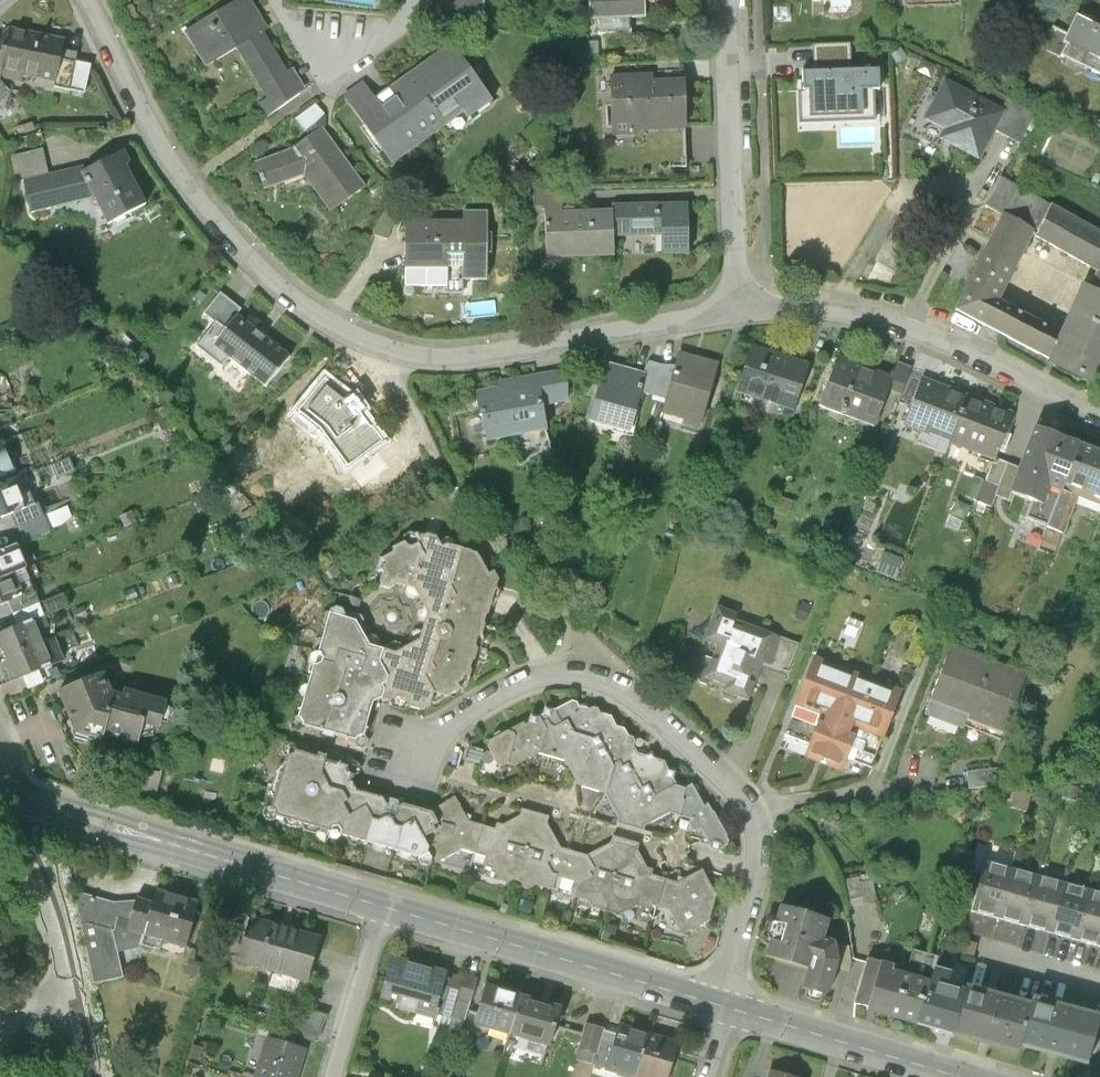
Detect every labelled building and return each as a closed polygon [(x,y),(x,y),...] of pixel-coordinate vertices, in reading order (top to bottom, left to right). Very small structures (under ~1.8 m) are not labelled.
[(185,36),(204,69),(236,50),(268,104),(259,109),(265,119),(304,96),(291,74),(286,78),(261,36),(266,33),(246,0),(185,36)] [(448,12),(481,18),(484,0),(450,0),(448,12)] [(592,24),(599,23),(629,22),(645,22),(644,0),(591,0),(592,24)] [(1079,17),(1060,58),(1099,76),(1099,26),(1079,17)] [(20,73),(10,31),(0,39),(0,77),(18,82),(20,73)] [(61,41),(10,31),(20,73),(53,80),(60,47),(61,41)] [(849,45),(812,46),(812,73),(850,72),(849,45)] [(60,47),(53,80),(52,86),(83,93),(89,66),(73,62),(75,50),(60,47)] [(363,88),(346,101),(393,167),(464,116),(467,121),(491,104),(452,49),(374,104),(363,88)] [(658,62),(659,77),(685,77),(685,62),(658,62)] [(812,73),(801,74),(802,93),(807,92),(807,116),(874,114),(874,92),(879,92),(878,71),(850,72),(812,73)] [(653,77),(611,79),(614,131),(685,128),(683,82),(653,83),(653,77)] [(1002,114),(943,84),(924,121),(944,131),(939,142),(978,161),(992,133),(1002,114)] [(1008,103),(1002,114),(992,133),(1019,147),(1035,116),(1008,103)] [(316,110),(295,121),(305,135),(326,120),(316,110)] [(295,154),(255,166),(263,191),(305,178),(333,214),(365,191),(323,134),(295,154)] [(42,150),(8,158),(13,183),(24,181),(48,176),(42,150)] [(126,152),(85,172),(95,197),(109,221),(147,201),(127,163),(131,160),(126,152)] [(32,211),(95,197),(85,172),(83,167),(48,176),(24,181),(32,211)] [(1001,180),(986,207),(1002,218),(953,312),(1049,363),(1091,382),(1099,362),(1099,274),(1091,293),(1084,290),(1061,337),(995,303),(1032,233),(1099,271),(1099,236),(1051,209),(1001,180)] [(562,194),(538,195),(538,210),(548,210),(549,260),(614,258),(614,238),(613,214),(563,215),(562,194)] [(613,209),(613,214),(614,238),(662,237),(662,257),(688,256),(687,207),(613,209)] [(381,211),(373,234),(387,239),(395,216),(381,211)] [(467,225),(407,223),(405,280),(484,282),(487,217),(467,217),(467,225)] [(204,314),(216,323),(196,348),(221,367),(229,357),(214,345),(237,316),(241,311),(219,294),(204,314)] [(237,316),(214,345),(229,357),(266,387),(289,358),(237,316)] [(805,369),(751,351),(739,392),(792,410),(805,369)] [(677,359),(673,374),(665,402),(662,411),(702,422),(717,371),(677,359)] [(891,382),(838,361),(820,408),(872,429),(887,392),(891,382)] [(646,366),(643,378),(644,379),(640,394),(665,402),(673,374),(646,366)] [(643,378),(604,367),(590,419),(629,430),(640,394),(644,379),(643,378)] [(891,382),(887,392),(900,398),(910,372),(897,367),(891,382)] [(501,391),(476,395),(479,410),(480,415),(482,414),(487,440),(490,440),(545,431),(541,407),(570,403),(565,374),(500,385),(501,391)] [(326,376),(296,412),(319,430),(347,467),(374,448),(383,441),(354,399),(326,376)] [(905,427),(949,444),(966,399),(922,383),(905,427)] [(1011,416),(966,399),(949,444),(993,461),(994,462),(995,460),(1011,416)] [(479,410),(455,413),(463,462),(493,457),(490,440),(487,440),(482,414),(480,415),(479,410)] [(1066,440),(1035,428),(1019,470),(1009,494),(1011,495),(1030,502),(1040,507),(1048,487),(1061,492),(1077,446),(1065,442),(1066,440)] [(16,478),(12,468),(14,463),(11,455),(5,453),(1,443),(0,443),(0,485),(16,478)] [(1077,446),(1061,492),(1076,498),(1099,507),(1099,455),(1077,446)] [(388,467),(374,448),(347,467),(362,487),(388,467)] [(69,457),(51,465),(56,477),(74,470),(69,457)] [(1006,465),(995,460),(994,462),(993,461),(984,484),(997,489),(1006,465)] [(1019,470),(1006,465),(997,489),(993,498),(1007,503),(1011,495),(1009,494),(1019,470)] [(0,485),(0,519),(11,515),(35,505),(34,504),(23,476),(16,478),(0,485)] [(973,480),(965,500),(989,509),(993,498),(997,489),(984,484),(973,480)] [(1030,502),(1023,520),(1045,529),(1061,492),(1048,487),(1040,507),(1030,502)] [(1061,534),(1076,498),(1061,492),(1045,529),(1061,534)] [(35,505),(11,515),(16,527),(18,526),(43,516),(44,516),(38,502),(34,504),(35,505)] [(66,507),(44,516),(43,516),(48,530),(61,527),(70,519),(66,507)] [(43,516),(18,526),(25,543),(49,533),(48,530),(43,516)] [(395,654),(382,649),(379,661),(387,677),(385,682),(381,685),(384,689),(380,698),(389,700),(396,696),(406,697),(409,706),(422,709),(430,705),(431,703),(433,692),(424,675),(434,669),(431,663),(450,601),(448,599),(455,595),(450,586),(453,583),(462,549),(447,545),(441,548),(436,537),(427,534),(419,540),(415,534),(411,532),(405,535),(403,542),(393,548),(391,554),(380,558),(377,568),(382,574),(380,581),(383,586),(389,587),(395,584),(396,581),(415,588),(429,613),(420,640),(395,654)] [(0,552),(0,579),(24,569),(15,546),(0,552)] [(477,554),(462,549),(453,583),(450,586),(455,595),(448,599),(450,601),(431,663),(434,669),(424,675),(433,692),(431,703),(435,704),(443,700),(445,695),(449,697),(468,686),(473,673),(470,669),(477,650),(474,647),(478,636),(482,634),(485,626),(482,624),(484,616),(488,614),(497,580),(493,572),(488,575),(477,554)] [(24,569),(0,579),(0,606),(8,603),(33,592),(24,569)] [(33,592),(8,603),(13,614),(38,604),(33,592)] [(62,594),(41,602),(47,615),(67,607),(62,594)] [(737,616),(716,608),(703,642),(720,649),(715,662),(712,661),(703,664),(697,679),(700,684),(706,687),(712,684),(712,682),(725,687),(722,695),(724,701),(731,703),(736,700),(737,698),(748,703),(755,684),(751,683),(754,675),(758,676),(763,665),(788,674),(798,646),(735,622),(737,616)] [(384,689),(381,685),(385,682),(387,677),(379,661),(382,649),(368,645),(355,621),(329,613),(318,652),(314,651),(310,654),(308,660),(310,663),(313,664),(297,716),(292,719),(290,724),(293,729),(299,730),(303,728),(304,725),(341,735),(355,738),(355,742),(357,747),(364,749),(368,747),(370,741),(366,736),(362,734),(371,702),(380,698),(384,689)] [(5,657),(40,643),(36,632),(49,627),(45,616),(0,634),(0,645),(5,657)] [(45,655),(40,643),(5,657),(14,680),(17,678),(39,669),(63,660),(58,649),(45,655)] [(987,662),(950,649),(946,659),(925,715),(962,729),(963,726),(1001,740),(1020,690),(1024,680),(986,666),(987,662)] [(901,692),(814,659),(785,736),(810,746),(805,758),(841,772),(846,759),(871,769),(901,692)] [(43,680),(39,669),(17,678),(22,689),(43,680)] [(103,673),(58,691),(74,730),(80,728),(90,730),(88,736),(102,740),(104,734),(138,744),(143,723),(158,728),(159,725),(160,725),(167,701),(124,690),(122,698),(111,695),(103,673)] [(489,741),(487,748),(490,753),(488,754),(486,753),(483,756),(481,760),(483,764),(488,765),(492,763),(492,761),(494,761),(496,765),(502,767),(506,765),(515,767),(537,754),(565,762),(578,787),(604,795),(618,820),(617,825),(642,832),(643,827),(669,814),(681,818),(681,819),(689,821),(688,827),(690,832),(696,833),(700,831),(709,847),(722,851),(727,847),(729,842),(726,838),(727,837),(714,813),(712,813),(707,804),(704,807),(694,788),(688,787),(684,789),(677,787),(673,779),(674,775),(672,771),(668,770),(664,762),(655,760),(653,756),(649,755),(645,756),(637,754),(633,747),(634,743),(632,738),(629,737),(624,729),(616,727),(611,717),(599,713),(597,710),(593,708),(589,710),(578,707),(576,703),(572,702),(554,711),(549,709),(544,712),(542,715),(538,718),(534,717),(529,720),(528,723),(525,725),(523,723),(503,734),(498,733),(494,735),(493,740),(489,741)] [(428,854),(427,847),(422,839),(438,830),(429,813),(402,805),(398,808),(396,803),(389,800),(384,804),(381,799),(354,792),(355,786),(348,784),(351,775),(348,774),(346,769),(347,766),(338,763),(338,764),(333,762),(303,753),(303,752),(295,750),(294,753),(289,755),(286,755),(270,808),(272,808),(275,812),(275,815),(328,831),(329,828),(333,826),(337,827),(340,832),(339,835),(419,858),(420,856),(423,853),(428,854)] [(137,788),(135,796),(153,802),(162,774),(145,768),(139,788),(137,788)] [(1004,769),(966,773),(968,790),(998,786),(1004,769)] [(1038,776),(1023,776),(1023,786),(1038,786),(1038,776)] [(1016,792),(1011,805),(1026,810),(1030,797),(1016,792)] [(1035,793),(1033,802),(1044,805),(1046,795),(1035,793)] [(694,880),(692,876),(684,880),(678,879),(677,884),(651,877),(653,871),(646,869),(636,852),(638,846),(612,837),(610,844),(586,857),(560,849),(546,825),(548,818),(521,810),(519,817),(502,826),(496,824),(494,830),(469,823),(471,817),(464,815),(459,807),(459,805),(446,801),(445,802),(429,812),(429,813),(438,830),(422,839),(427,847),(428,854),(431,859),(435,857),(444,860),(445,858),(453,854),(459,855),(460,850),(470,853),(471,852),(486,857),(485,863),(491,865),(500,882),(527,890),(534,886),(551,891),(555,878),(573,883),(569,896),(586,901),(591,909),(618,917),(634,907),(640,908),(641,903),(668,911),(666,917),(671,919),(675,927),(675,929),(683,930),(690,933),(690,932),(699,927),(705,929),(707,924),(708,924),(716,896),(716,895),(717,890),(711,888),(707,880),(703,883),(694,880)] [(1011,870),(985,863),(972,911),(998,918),(1011,870)] [(1037,877),(1011,870),(998,918),(1023,925),(1037,877)] [(1062,885),(1037,877),(1023,925),(1049,932),(1062,885)] [(859,879),(845,882),(849,908),(877,903),(873,882),(860,884),(859,879)] [(1088,892),(1062,885),(1049,932),(1074,939),(1088,892)] [(131,913),(125,932),(142,936),(139,947),(157,952),(161,942),(185,949),(198,905),(155,892),(151,905),(134,900),(131,913)] [(1088,892),(1074,939),(1099,947),(1099,946),(1099,895),(1088,892)] [(77,896),(74,900),(80,927),(93,987),(122,981),(116,953),(119,941),(139,947),(142,936),(125,932),(131,913),(120,909),(77,896)] [(827,925),(779,910),(776,919),(772,918),(769,920),(762,943),(763,946),(767,948),(764,959),(808,970),(802,991),(827,998),(835,970),(836,964),(833,946),(822,942),(827,925)] [(319,939),(250,918),(237,961),(307,982),(319,939)] [(850,951),(833,946),(836,964),(835,970),(850,974),(852,965),(850,951)] [(912,951),(905,977),(928,983),(932,969),(936,957),(912,951)] [(868,1007),(880,964),(861,958),(859,964),(865,966),(854,1003),(868,1007)] [(443,976),(394,961),(383,998),(399,1002),(396,1010),(415,1015),(418,1008),(432,1013),(443,976)] [(893,967),(880,964),(868,1007),(867,1010),(916,1024),(928,983),(905,977),(892,973),(893,967)] [(932,969),(928,983),(916,1024),(916,1025),(951,1035),(951,1034),(963,993),(946,988),(950,974),(932,969)] [(462,982),(443,976),(432,1013),(436,1014),(436,1016),(439,1017),(464,1024),(476,982),(463,978),(462,982)] [(964,987),(963,993),(951,1034),(1017,1053),(1019,1046),(1030,1006),(964,987)] [(474,1025),(508,1035),(519,998),(485,988),(474,1025)] [(560,1011),(519,998),(508,1035),(549,1047),(560,1011)] [(1032,999),(1030,1006),(1019,1046),(1086,1065),(1099,1018),(1032,999)] [(325,1017),(297,1008),(289,1034),(317,1043),(325,1017)] [(432,1013),(418,1008),(415,1015),(434,1021),(436,1016),(436,1014),(432,1013)] [(464,1024),(439,1017),(436,1025),(462,1033),(464,1024)] [(604,1031),(588,1027),(581,1053),(597,1057),(604,1031)] [(626,1076),(637,1076),(648,1038),(617,1029),(605,1071),(626,1076)] [(648,1038),(637,1076),(667,1076),(676,1046),(648,1038)] [(256,1076),(296,1076),(304,1050),(267,1039),(256,1076)]
